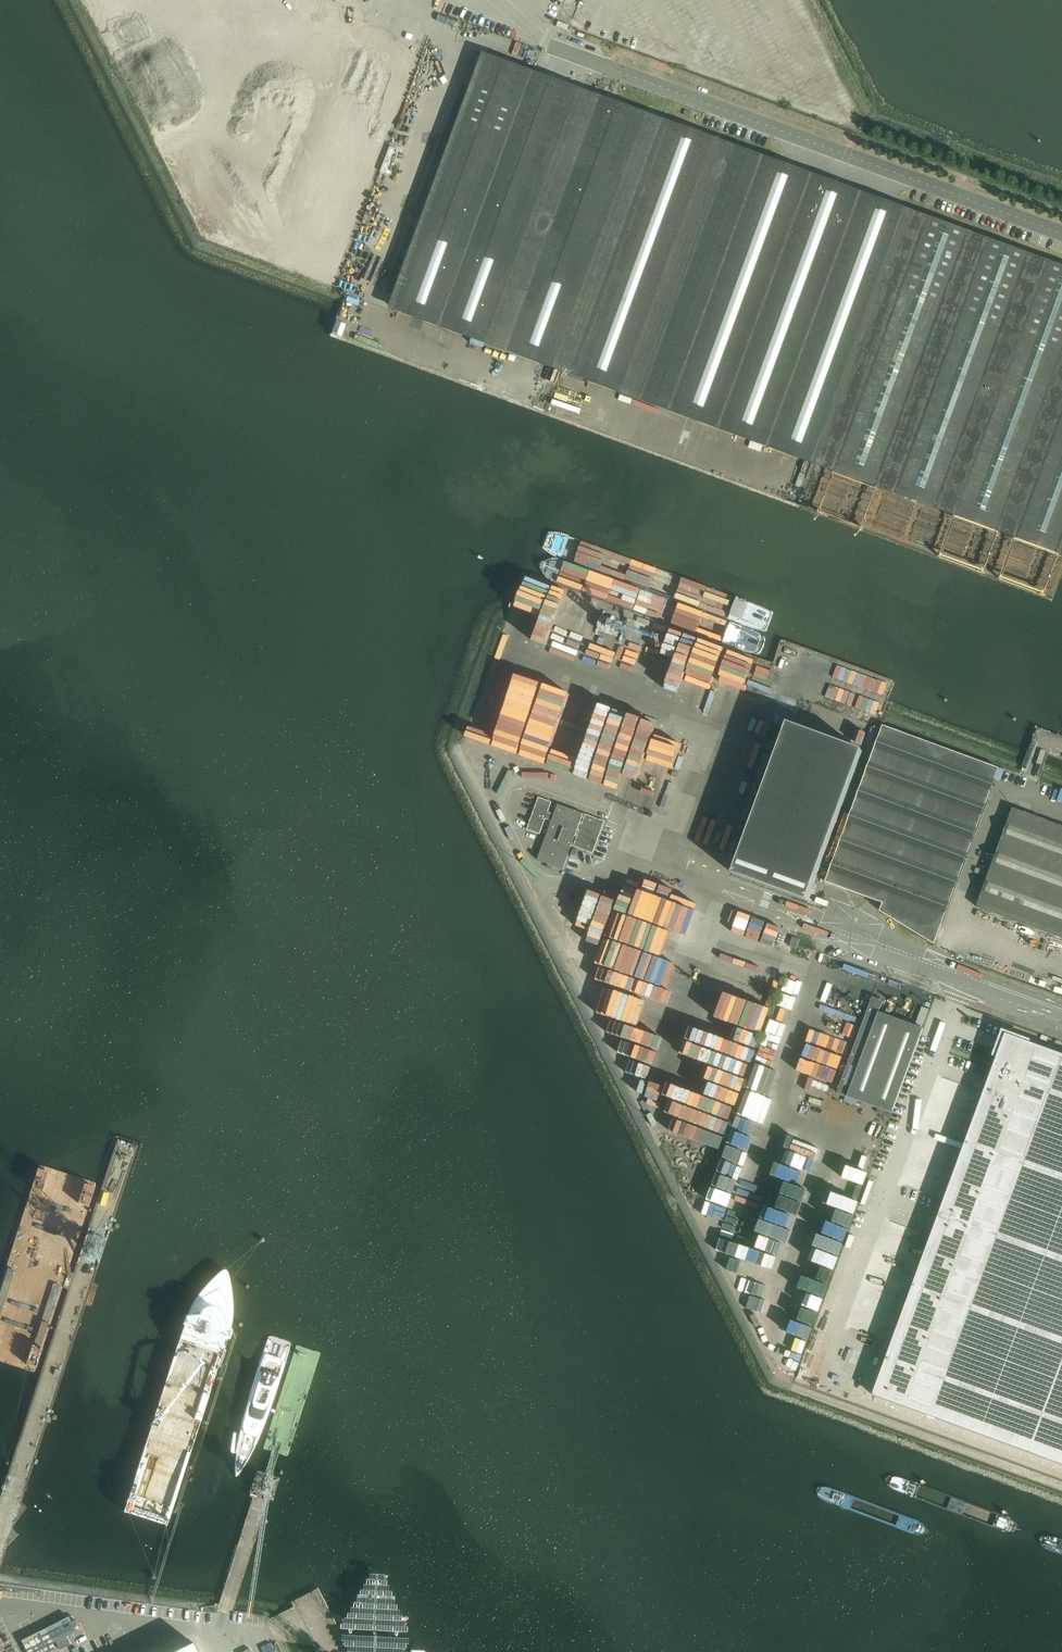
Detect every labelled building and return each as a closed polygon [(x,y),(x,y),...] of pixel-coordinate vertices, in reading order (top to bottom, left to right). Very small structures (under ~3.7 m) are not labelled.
[(798,19),(809,14),(802,0),(789,0),(798,19)] [(567,31),(569,26),(559,22),(557,27),(567,31)] [(579,90),(484,55),(477,71),(391,307),(671,410),(1061,554),(1061,268),(579,90)] [(789,643),(784,655),(794,659),(799,647),(789,643)] [(807,902),(863,751),(789,724),(733,874),(807,902)] [(935,944),(999,769),(883,726),(825,882),(883,903),(880,911),(935,944)] [(846,739),(860,744),(865,732),(851,727),(846,739)] [(538,861),(563,870),(578,830),(580,831),(574,847),(593,854),(605,822),(586,815),(582,824),(580,824),(584,814),(558,805),(555,815),(548,813),(552,802),(539,798),(527,830),(540,835),(546,819),(552,822),(538,861)] [(1013,809),(977,907),(1061,938),(1061,827),(1013,809)] [(796,949),(798,945),(800,940),(793,937),(789,947),(796,949)] [(924,1029),(880,1012),(884,1001),(873,997),(838,1093),(848,1096),(847,1097),(892,1114),(924,1029)] [(873,1395),(1061,1465),(1061,1055),(1004,1033),(996,1054),(998,1055),(984,1093),(944,1201),(931,1237),(891,1345),(873,1395)] [(801,1334),(810,1334),(810,1308),(801,1308),(801,1334)] [(174,1651),(198,1651),(193,1642),(174,1651)]
